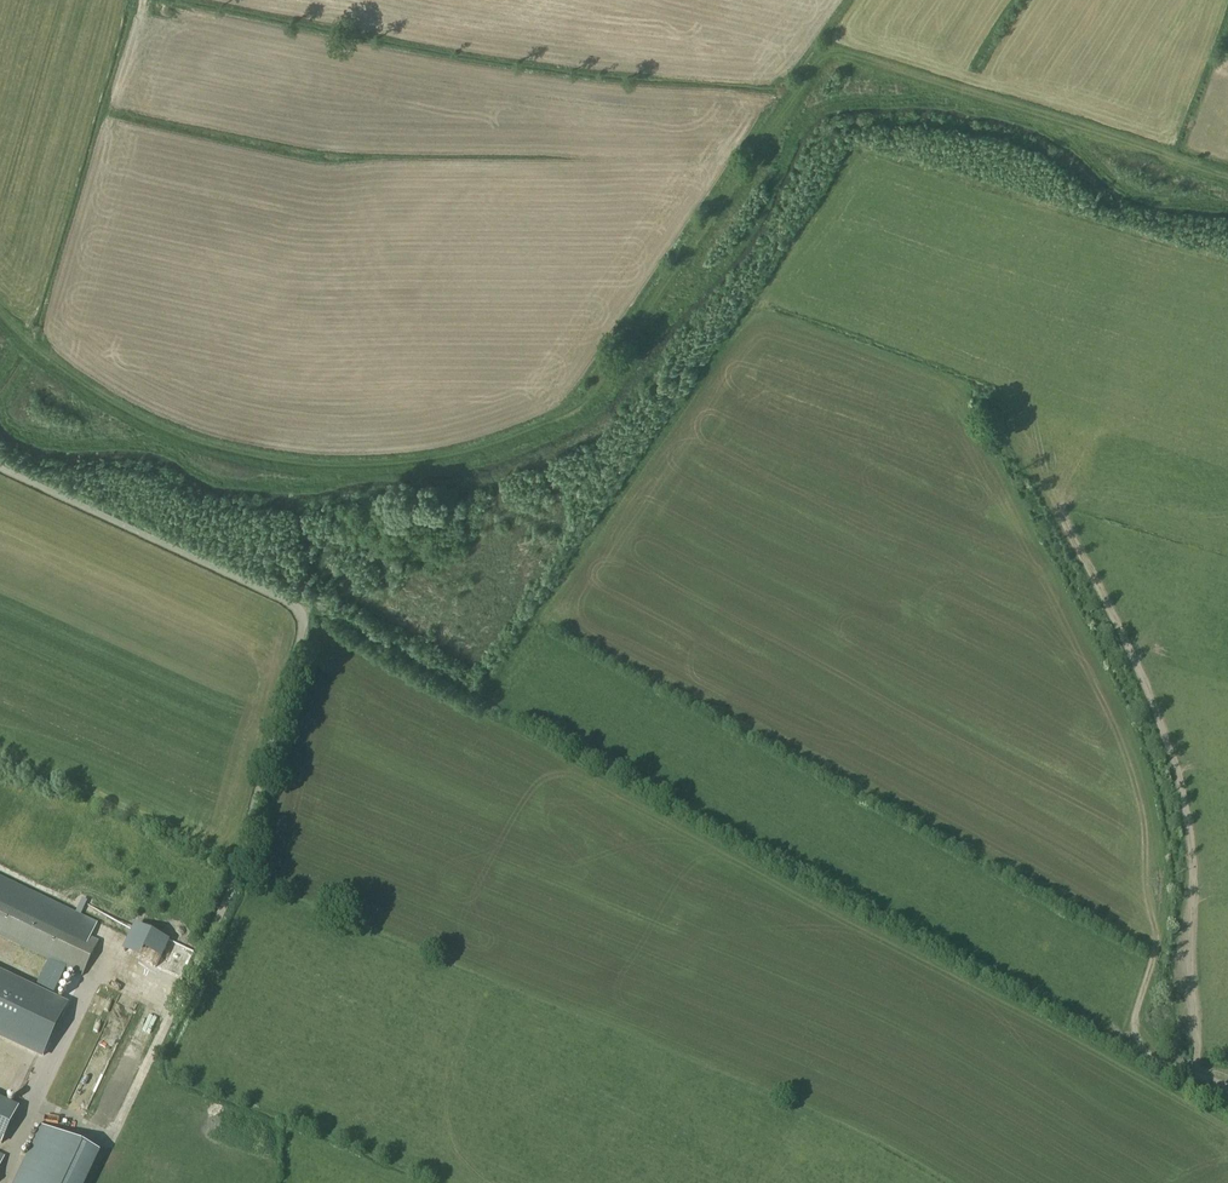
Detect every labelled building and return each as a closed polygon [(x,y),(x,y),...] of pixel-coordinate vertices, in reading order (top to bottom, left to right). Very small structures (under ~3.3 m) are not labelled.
[(84,975),(104,932),(0,883),(0,936),(84,975)] [(51,1000),(66,968),(49,960),(34,992),(0,976),(0,1036),(43,1057),(67,1008),(51,1000)] [(172,962),(167,971),(174,975),(179,966),(172,962)] [(0,1063),(9,1041),(0,1037),(0,1063)] [(124,1052),(130,1059),(136,1053),(130,1046),(124,1052)] [(84,1104),(90,1088),(78,1083),(71,1099),(84,1104)] [(1,1145),(18,1109),(0,1100),(0,1145),(1,1145)] [(37,1130),(11,1182),(68,1182),(83,1152),(37,1130)]
